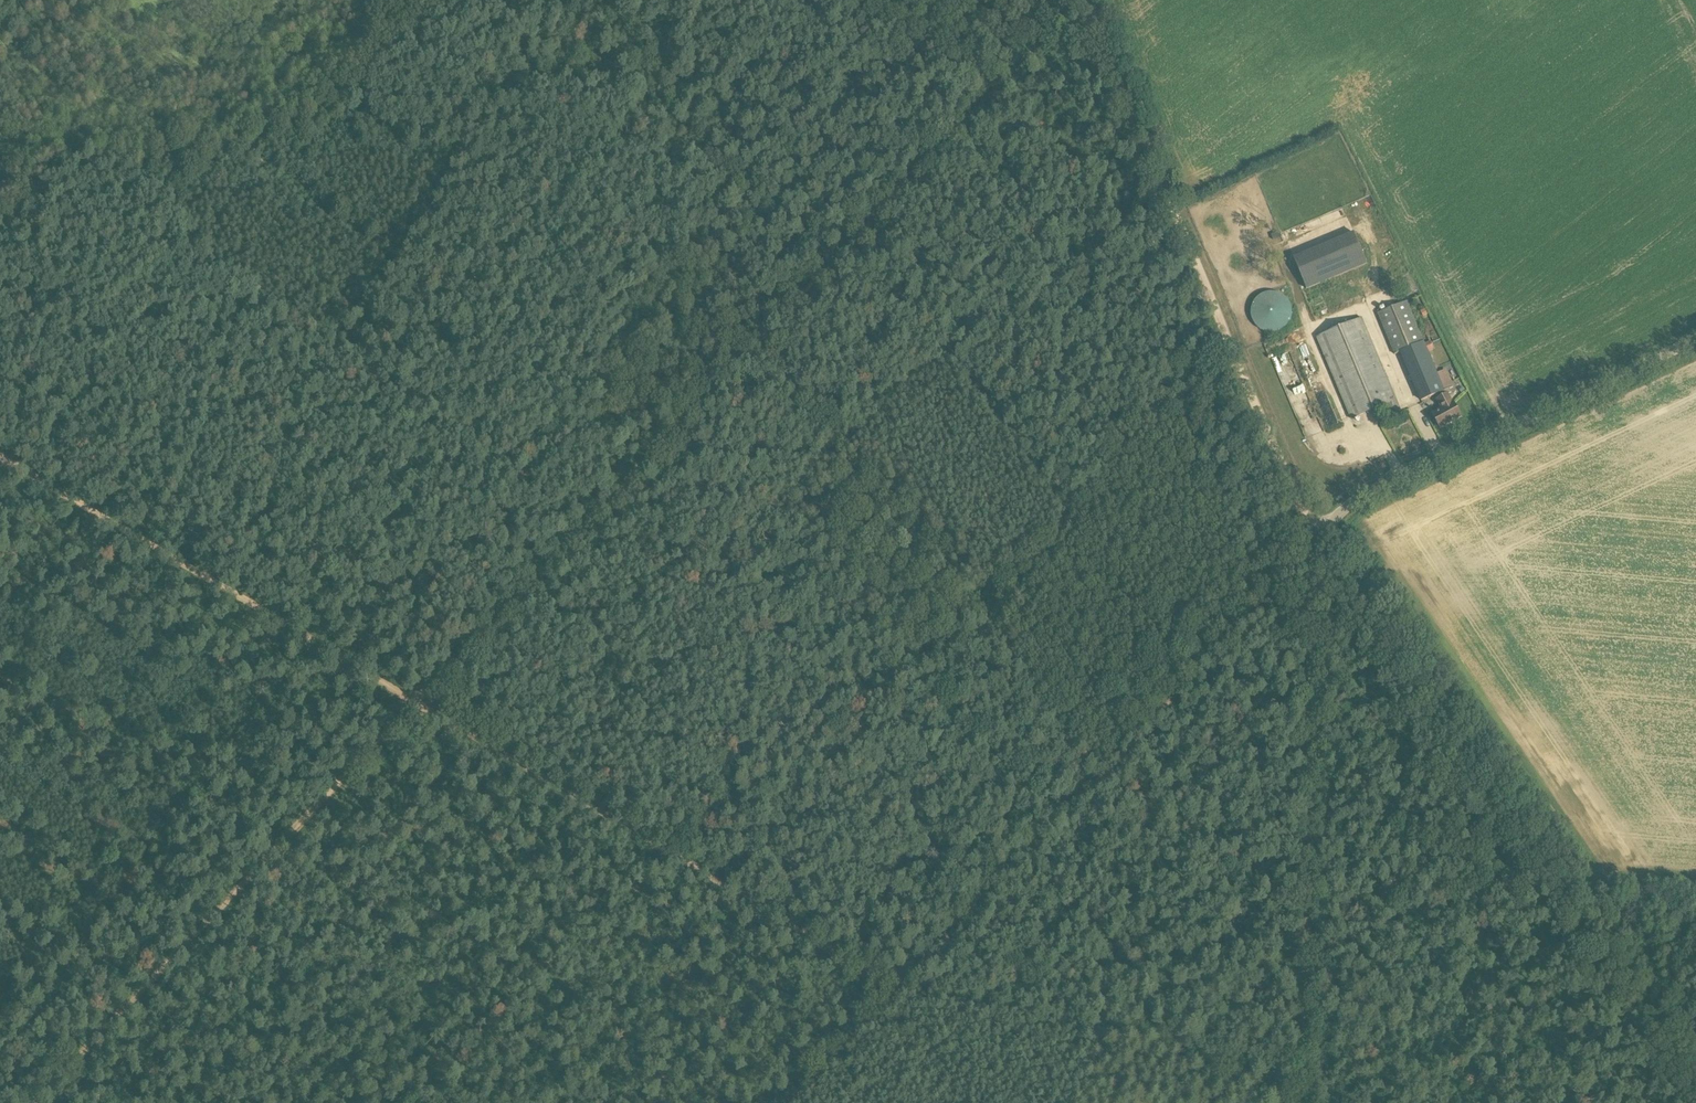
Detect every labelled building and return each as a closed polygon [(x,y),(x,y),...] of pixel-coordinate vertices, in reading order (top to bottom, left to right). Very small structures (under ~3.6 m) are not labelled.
[(1354,233),(1294,259),(1307,289),(1369,263),(1354,233)] [(1255,328),(1260,333),(1266,337),(1273,338),(1280,337),(1286,333),(1291,327),(1294,321),(1294,314),(1292,307),(1287,301),(1281,297),(1275,295),(1268,296),(1262,298),(1257,303),(1253,308),(1252,315),(1252,321),(1255,328)] [(1447,370),(1436,375),(1405,302),(1377,314),(1395,355),(1400,353),(1421,401),(1443,392),(1443,391),(1453,386),(1447,370)] [(1361,318),(1316,337),(1351,420),(1385,406),(1390,419),(1401,414),(1361,318)] [(1453,404),(1452,404),(1447,395),(1437,400),(1442,410),(1432,415),(1439,428),(1460,417),(1453,404)]
